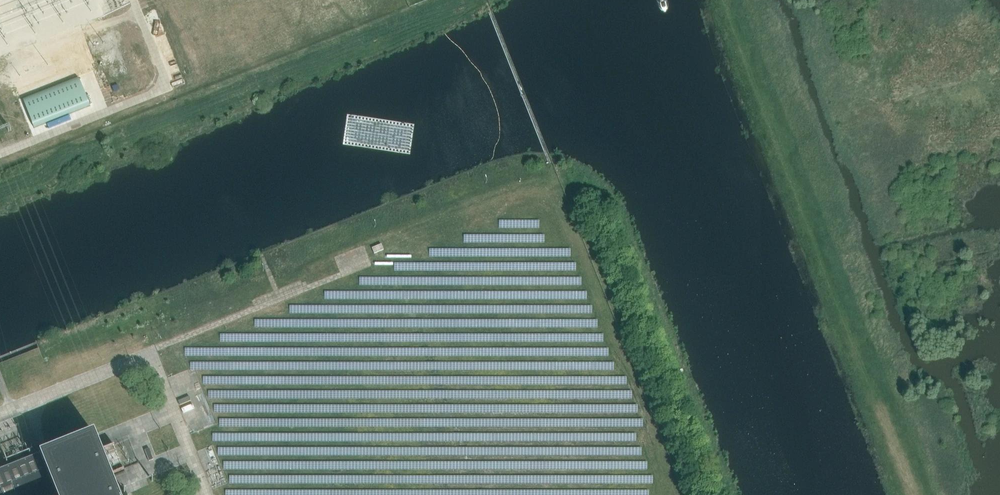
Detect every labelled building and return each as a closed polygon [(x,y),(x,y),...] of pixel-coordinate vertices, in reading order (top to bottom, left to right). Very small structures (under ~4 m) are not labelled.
[(385,244),(373,246),(375,252),(386,250),(385,244)] [(110,475),(122,470),(113,448),(101,452),(94,435),(94,433),(41,454),(0,470),(0,494),(118,494),(110,475)]
